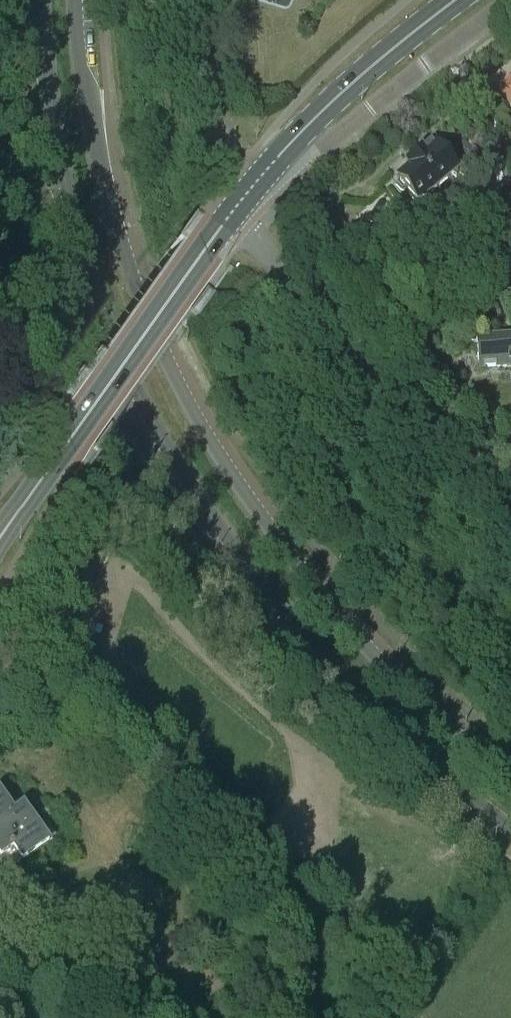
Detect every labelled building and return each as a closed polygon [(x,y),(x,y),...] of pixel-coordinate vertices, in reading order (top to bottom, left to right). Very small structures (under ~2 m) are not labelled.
[(504,88),(505,89),(502,92),(510,103),(510,82),(504,88)] [(396,182),(397,183),(395,187),(401,193),(404,192),(414,205),(458,170),(434,141),(405,164),(410,170),(396,182)] [(476,341),(478,370),(510,367),(510,338),(476,341)] [(0,858),(13,850),(22,862),(48,844),(23,807),(13,814),(0,795),(0,858)]
